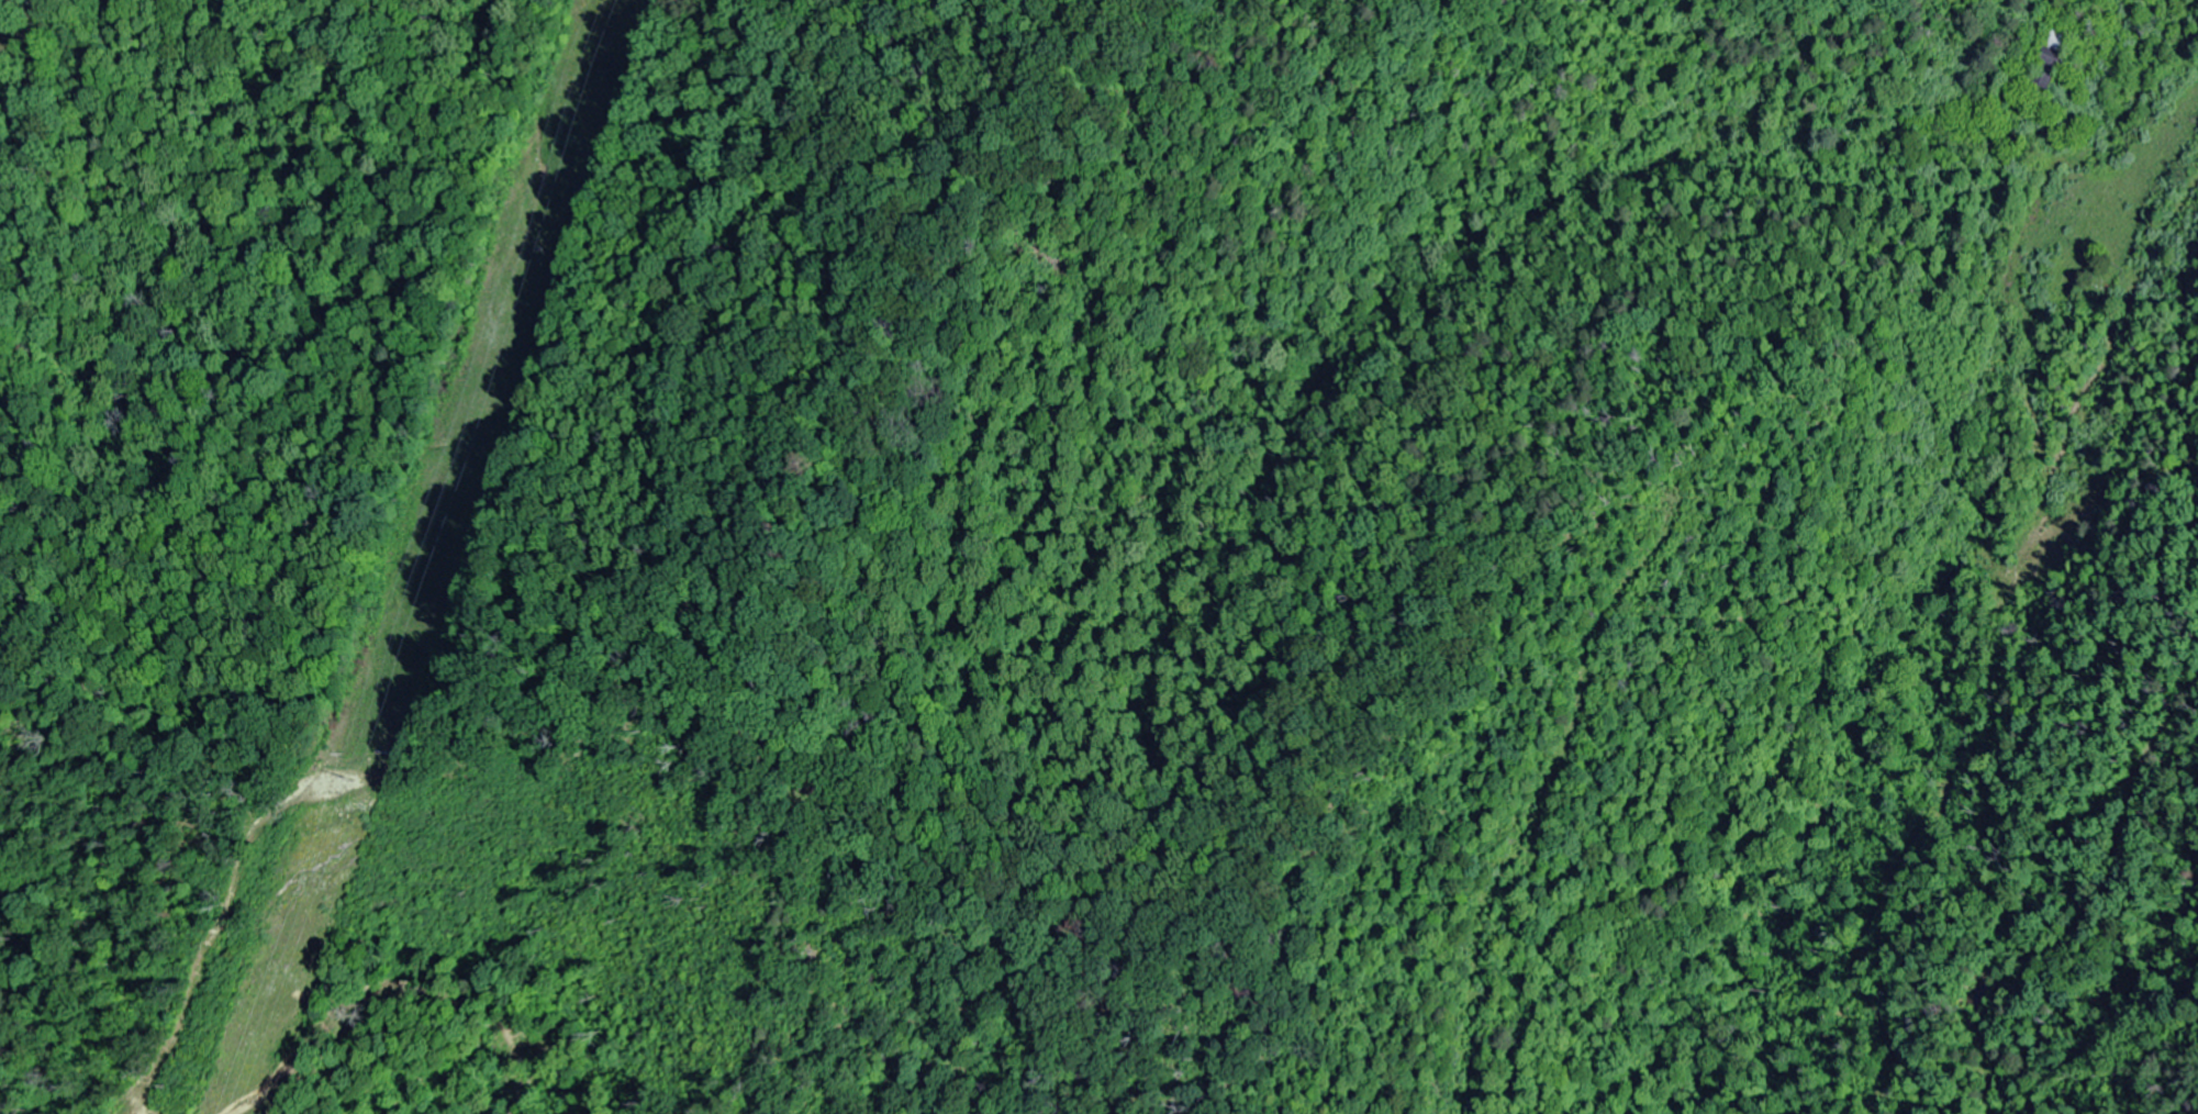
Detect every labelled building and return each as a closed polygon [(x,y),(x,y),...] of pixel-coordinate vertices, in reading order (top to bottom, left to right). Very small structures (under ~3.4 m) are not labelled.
[(2030,82),(2051,90),(2070,36),(2050,28),(2030,82)]
